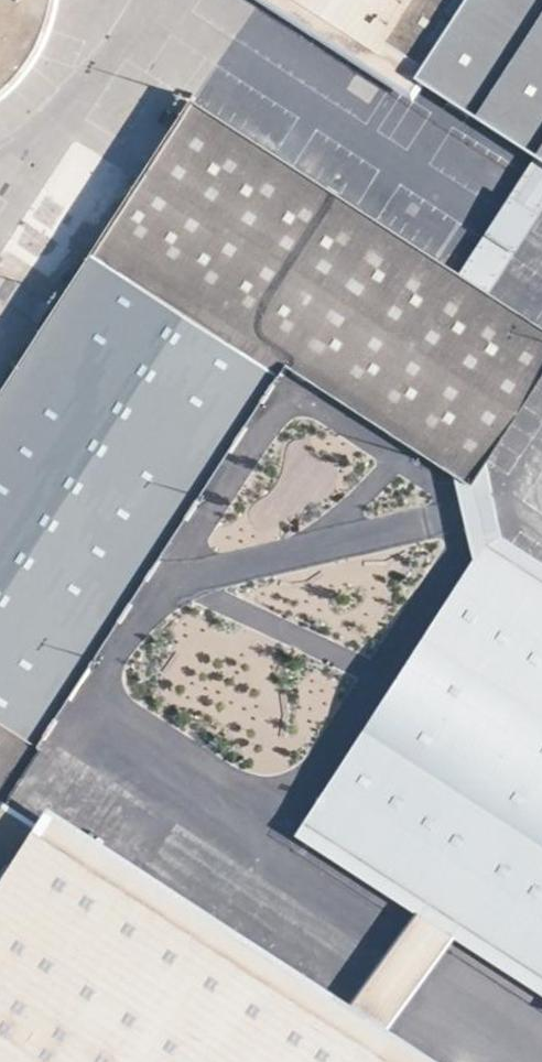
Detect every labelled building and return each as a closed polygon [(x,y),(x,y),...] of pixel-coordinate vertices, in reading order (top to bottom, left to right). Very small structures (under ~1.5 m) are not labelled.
[(4,86),(12,78),(28,56),(39,33),(14,23),(19,0),(0,0),(0,82),(4,86)] [(48,5),(20,0),(19,0),(14,23),(39,33),(48,5)] [(410,95),(423,77),(415,72),(421,62),(385,38),(378,48),(326,13),(317,4),(315,0),(266,0),(410,95)] [(463,0),(315,0),(317,4),(326,13),(378,48),(385,38),(421,62),(463,0)] [(421,62),(415,72),(423,77),(441,89),(541,155),(541,0),(463,0),(421,62)] [(301,362),(454,461),(475,473),(489,452),(541,368),(541,323),(471,277),(300,166),(276,151),(189,94),(150,154),(136,174),(98,233),(301,362)] [(48,719),(196,495),(214,508),(249,456),(250,450),(292,383),(291,377),(301,362),(98,233),(56,298),(43,319),(0,385),(0,790),(48,719)] [(478,560),(510,551),(501,506),(489,452),(475,473),(454,461),(467,513),(478,560)] [(510,551),(478,560),(433,631),(315,816),(352,840),(425,885),(465,912),(541,959),(541,571),(510,551)] [(55,838),(44,831),(49,822),(38,815),(32,824),(0,804),(0,1061),(415,1061),(384,1041),(386,1038),(381,1035),(372,1029),(366,1037),(344,1022),(350,1013),(342,1007),(294,978),(281,970),(275,980),(253,965),(259,955),(240,943),(234,953),(211,938),(217,929),(198,917),(192,926),(169,912),(175,902),(156,890),(150,899),(127,885),(133,875),(72,837),(66,846),(55,838)] [(384,1030),(397,1011),(420,978),(465,912),(425,885),(379,952),(363,976),(350,995),(342,1007),(350,1013),(344,1022),(366,1037),(372,1029),(381,1035),(384,1030)]
